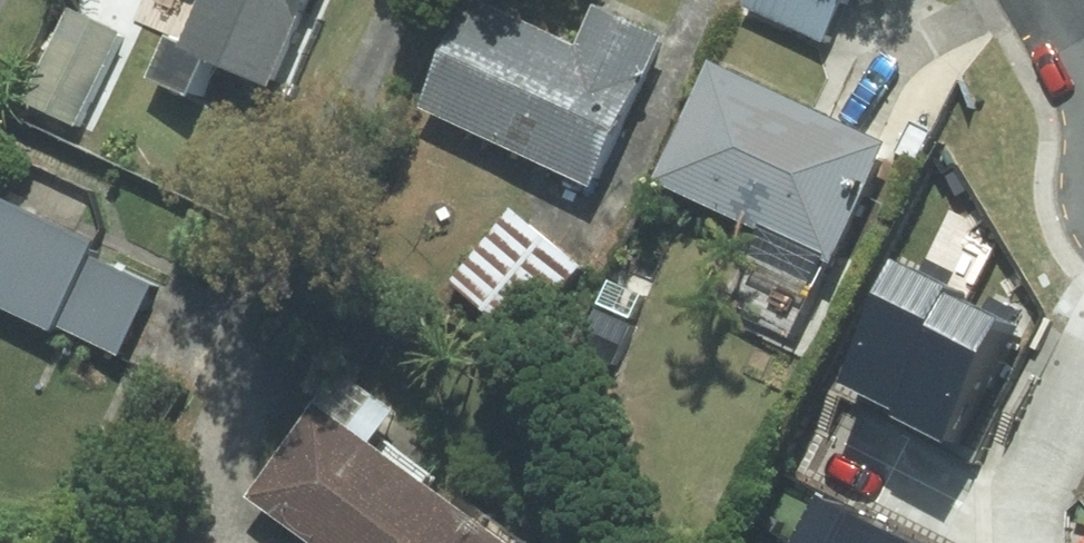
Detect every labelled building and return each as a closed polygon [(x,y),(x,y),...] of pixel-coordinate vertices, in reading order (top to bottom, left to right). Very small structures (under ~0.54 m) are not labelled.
[(179,45),(263,81),(299,0),(199,0),(179,45)] [(572,45),(475,0),(465,0),(417,101),(590,181),(658,36),(591,6),(572,45)] [(740,7),(819,41),(836,0),(743,0),(740,7)] [(72,126),(114,33),(66,11),(24,105),(72,126)] [(880,142),(706,62),(651,178),(825,259),(880,142)] [(47,329),(50,324),(82,254),(88,240),(0,200),(0,307),(47,329)] [(578,266),(508,209),(447,283),(517,340),(578,266)] [(117,355),(148,288),(82,254),(50,324),(117,355)] [(948,285),(895,260),(838,381),(891,406),(944,294),(948,285)] [(998,319),(944,294),(891,406),(887,414),(941,439),(998,319)] [(244,495),(311,542),(423,542),(451,504),(312,403),(244,495)] [(848,493),(821,542),(944,542),(848,493)] [(423,542),(507,542),(451,504),(423,542)]
